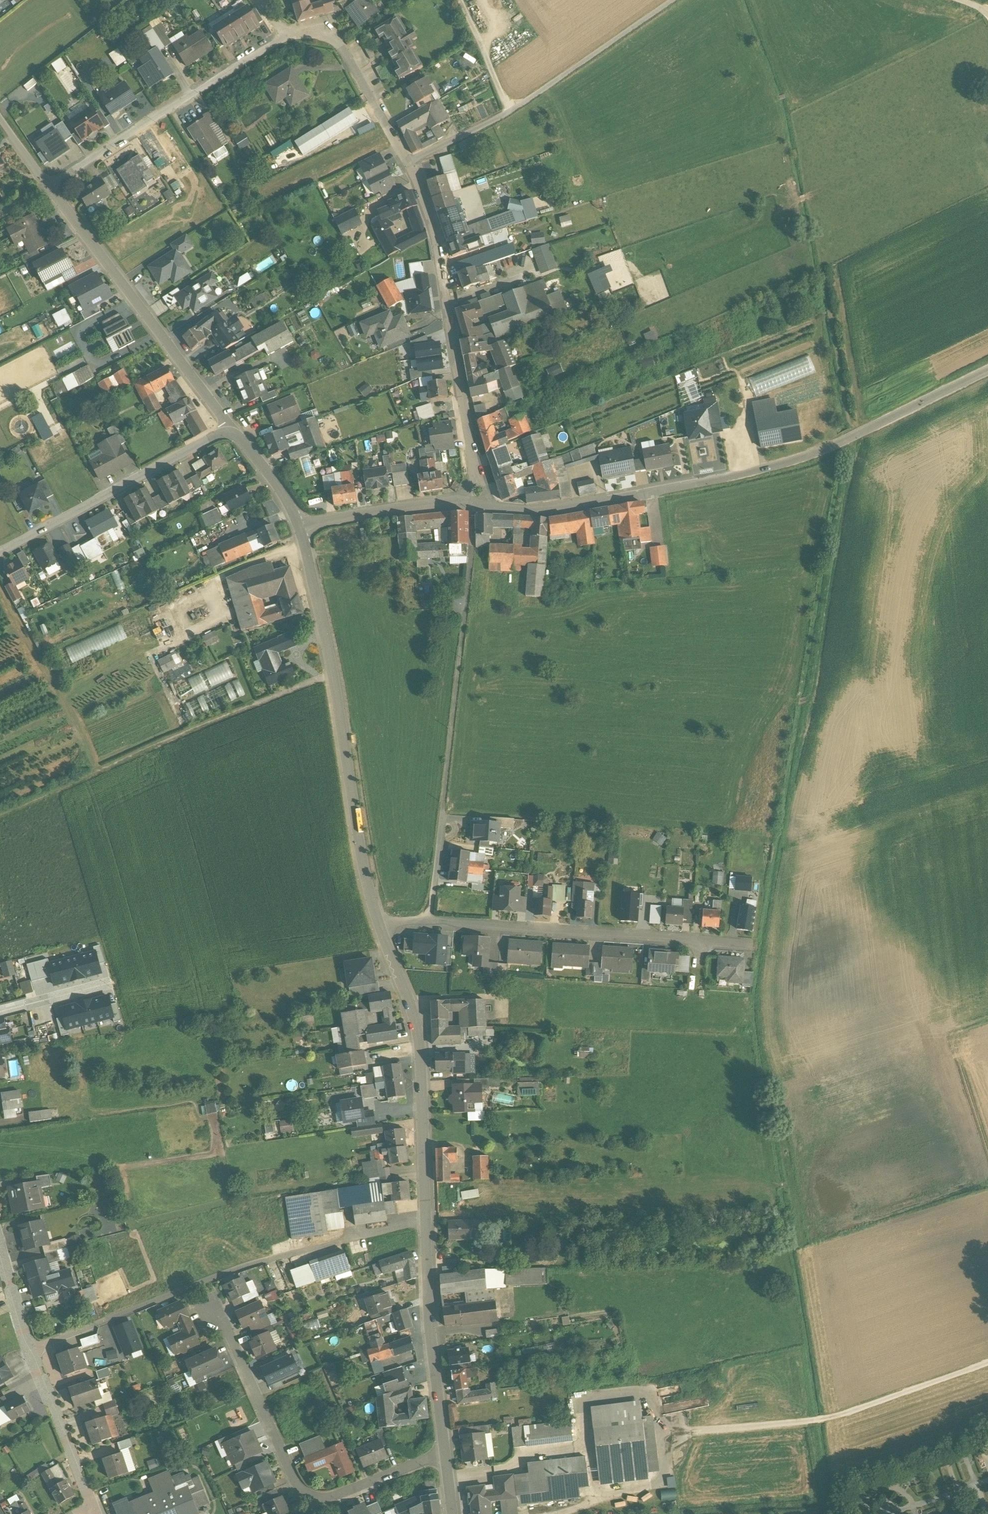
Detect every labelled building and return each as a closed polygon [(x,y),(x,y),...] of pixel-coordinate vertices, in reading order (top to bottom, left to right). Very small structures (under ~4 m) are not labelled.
[(311,7),(314,19),(333,14),(331,6),(329,0),(320,0),(321,4),(311,7)] [(345,11),(346,12),(358,29),(379,14),(371,3),(369,4),(366,0),(361,0),(353,5),(345,11)] [(295,7),(293,7),(298,24),(314,19),(311,7),(310,3),(305,4),(295,7)] [(247,10),(236,17),(247,35),(259,28),(257,26),(249,14),(247,10)] [(263,23),(255,11),(249,14),(257,26),(263,23)] [(247,35),(236,17),(225,23),(237,42),(247,35)] [(397,19),(378,31),(396,61),(393,62),(402,79),(422,68),(411,51),(415,49),(411,43),(416,40),(412,33),(407,36),(397,19)] [(225,23),(214,30),(216,35),(224,47),(225,49),(237,42),(225,23)] [(167,35),(162,26),(154,31),(165,49),(171,46),(169,43),(165,36),(167,35)] [(154,31),(144,37),(149,46),(151,45),(155,51),(156,50),(158,54),(165,49),(154,31)] [(185,40),(172,48),(186,69),(213,52),(201,34),(189,42),(187,39),(185,40)] [(181,35),(169,43),(171,46),(172,48),(185,40),(181,35)] [(216,35),(211,38),(219,50),(224,47),(216,35)] [(370,48),(364,50),(370,61),(375,58),(370,48)] [(110,55),(118,67),(127,61),(119,49),(110,55)] [(155,51),(140,60),(150,75),(157,86),(164,81),(164,82),(173,76),(158,54),(156,50),(155,51)] [(60,74),(68,68),(61,59),(53,65),(60,74)] [(386,77),(380,67),(375,70),(380,80),(386,77)] [(291,71),(265,88),(275,104),(291,95),(297,104),(307,97),(291,71)] [(150,75),(145,78),(152,89),(157,86),(150,75)] [(65,89),(79,90),(80,77),(66,76),(65,89)] [(427,81),(408,92),(417,105),(427,99),(432,96),(428,89),(431,87),(427,81)] [(125,85),(112,93),(110,89),(98,97),(111,117),(122,110),(123,110),(136,101),(125,85)] [(427,99),(417,105),(420,111),(431,105),(427,99)] [(438,101),(432,105),(431,105),(420,111),(427,124),(431,130),(437,127),(449,121),(438,101)] [(91,110),(71,123),(77,133),(83,141),(103,128),(94,115),(91,110)] [(358,123),(349,110),(322,127),(330,140),(358,123)] [(110,126),(100,111),(94,115),(103,128),(104,130),(110,126)] [(421,150),(415,140),(411,133),(427,124),(420,111),(397,124),(408,144),(407,144),(413,155),(421,150)] [(210,113),(202,118),(203,121),(204,120),(209,128),(216,124),(210,113)] [(203,121),(187,131),(187,132),(188,132),(195,143),(194,143),(195,144),(198,142),(208,158),(208,159),(213,156),(223,150),(209,128),(204,120),(203,121)] [(56,131),(64,143),(72,138),(63,124),(54,129),(56,131)] [(303,157),(330,140),(322,127),(295,144),(303,157)] [(443,138),(437,127),(431,130),(435,139),(437,141),(443,138)] [(43,154),(49,163),(69,151),(64,143),(56,131),(37,144),(43,154)] [(77,133),(72,137),(78,147),(84,143),(83,141),(77,133)] [(239,151),(251,145),(246,134),(234,140),(239,151)] [(476,137),(458,145),(462,153),(480,145),(476,137)] [(435,139),(423,146),(425,149),(437,142),(437,141),(435,139)] [(223,150),(213,156),(216,162),(227,155),(224,149),(223,150)] [(49,163),(43,154),(38,156),(45,166),(49,163)] [(378,155),(359,164),(368,182),(387,173),(379,155),(378,155)] [(451,156),(439,160),(443,174),(455,171),(451,156)] [(140,157),(131,163),(132,164),(122,170),(129,182),(125,185),(131,195),(145,186),(146,185),(154,180),(148,170),(140,157)] [(161,179),(153,167),(148,170),(154,180),(155,182),(161,179)] [(444,178),(428,182),(432,200),(450,194),(461,191),(455,171),(443,174),(444,178)] [(387,173),(368,182),(373,195),(380,192),(393,185),(387,173)] [(100,181),(79,195),(88,210),(110,196),(100,181)] [(393,185),(380,192),(383,197),(396,191),(393,185)] [(410,193),(396,198),(396,200),(387,203),(389,208),(393,217),(400,212),(406,211),(409,220),(418,216),(410,193)] [(450,194),(432,200),(437,214),(454,208),(450,194)] [(221,213),(228,209),(222,198),(214,203),(221,213)] [(532,198),(520,202),(526,222),(538,218),(532,198)] [(511,212),(485,221),(490,233),(526,222),(520,202),(510,200),(508,210),(511,211),(511,212)] [(389,208),(378,213),(379,217),(381,222),(384,220),(384,221),(393,217),(389,208)] [(454,208),(437,214),(447,240),(461,236),(463,235),(459,224),(454,208)] [(355,211),(334,221),(341,235),(362,225),(355,211)] [(570,215),(560,217),(562,226),(572,224),(570,215)] [(415,234),(395,243),(399,251),(401,254),(427,239),(418,216),(409,220),(415,234)] [(379,217),(372,221),(370,225),(371,227),(381,222),(379,217)] [(39,232),(31,218),(16,226),(8,231),(15,244),(23,240),(30,254),(38,251),(49,245),(41,231),(39,232)] [(381,222),(371,227),(377,239),(390,233),(384,221),(384,220),(381,222)] [(485,221),(467,228),(472,239),(490,233),(485,221)] [(467,228),(465,222),(459,224),(463,235),(461,236),(463,242),(466,241),(472,239),(467,228)] [(395,243),(390,233),(377,239),(387,258),(399,251),(395,243)] [(472,239),(466,241),(469,250),(469,251),(491,244),(491,243),(493,242),(490,233),(472,239)] [(530,234),(532,244),(544,243),(543,233),(530,234)] [(461,236),(447,240),(453,255),(468,250),(469,250),(466,241),(463,242),(461,236)] [(515,255),(513,248),(509,237),(493,242),(491,243),(491,244),(495,254),(497,261),(509,258),(515,255)] [(186,238),(171,247),(175,253),(178,257),(192,248),(186,238)] [(532,250),(540,272),(556,266),(548,244),(532,250)] [(468,250),(453,255),(459,274),(475,269),(472,263),(468,250)] [(30,271),(36,268),(39,273),(38,273),(45,287),(62,278),(66,284),(76,278),(62,252),(44,262),(38,251),(30,254),(23,258),(30,271)] [(175,253),(149,269),(160,285),(174,276),(178,282),(187,276),(184,270),(185,269),(186,265),(184,262),(181,262),(179,258),(178,257),(175,253)] [(495,254),(479,259),(479,260),(472,263),(475,269),(489,264),(490,264),(497,261),(495,254)] [(425,263),(415,265),(414,268),(415,277),(416,276),(427,275),(425,263)] [(489,264),(475,269),(459,274),(464,289),(490,280),(494,278),(490,264),(489,264)] [(978,273),(987,293),(987,268),(978,273)] [(380,271),(371,276),(377,286),(386,281),(380,271)] [(97,274),(68,289),(82,316),(98,308),(113,300),(107,289),(105,291),(97,274)] [(236,280),(238,287),(252,281),(250,275),(236,280)] [(427,275),(416,276),(415,277),(415,278),(417,290),(429,289),(427,275)] [(559,277),(545,283),(547,289),(562,284),(559,277)] [(415,278),(394,285),(398,293),(417,290),(415,278)] [(386,281),(377,286),(381,293),(389,308),(402,302),(403,301),(398,293),(394,285),(390,279),(386,281)] [(543,280),(504,296),(510,312),(489,320),(491,325),(493,332),(496,339),(508,334),(509,336),(513,334),(512,333),(524,328),(524,330),(528,328),(528,327),(542,322),(555,317),(546,296),(544,290),(547,289),(545,283),(543,280)] [(181,295),(176,298),(179,303),(180,303),(181,306),(187,302),(194,313),(216,299),(205,281),(181,295)] [(377,286),(368,290),(372,298),(381,293),(377,286)] [(417,290),(398,293),(403,301),(402,302),(407,301),(409,314),(433,310),(430,288),(429,289),(417,290)] [(178,290),(163,300),(169,309),(179,303),(176,298),(181,295),(178,290)] [(560,291),(546,296),(555,317),(568,312),(560,291)] [(609,291),(597,296),(601,304),(612,299),(609,291)] [(266,292),(250,302),(256,310),(271,300),(266,292)] [(490,298),(479,303),(479,304),(480,304),(482,312),(490,309),(487,303),(494,300),(493,297),(490,298)] [(479,304),(473,306),(477,317),(484,315),(482,312),(480,304),(479,304)] [(473,306),(465,308),(465,307),(461,308),(456,310),(463,332),(470,330),(467,320),(477,317),(473,306)] [(98,308),(82,316),(85,322),(101,314),(98,308)] [(66,313),(53,319),(59,331),(72,325),(66,313)] [(393,320),(390,313),(361,325),(366,335),(377,331),(383,347),(410,336),(402,317),(393,320)] [(217,314),(208,320),(184,339),(192,350),(212,335),(225,325),(217,314)] [(120,315),(102,324),(106,331),(124,322),(120,315)] [(225,325),(212,335),(225,351),(238,341),(233,335),(242,328),(235,318),(225,325)] [(106,331),(104,332),(108,340),(106,341),(107,342),(113,339),(129,331),(132,329),(132,328),(130,329),(126,321),(124,322),(106,331)] [(293,342),(283,322),(252,339),(253,342),(258,352),(265,348),(268,356),(293,342)] [(491,325),(480,330),(483,336),(485,335),(493,332),(491,325)] [(470,330),(463,332),(465,340),(473,339),(471,333),(470,330)] [(480,330),(471,333),(473,339),(477,338),(483,336),(480,330)] [(129,331),(113,339),(120,351),(135,343),(129,331)] [(493,332),(485,335),(486,343),(488,351),(492,351),(490,347),(498,344),(496,339),(493,332)] [(644,336),(648,345),(657,342),(653,332),(644,336)] [(483,336),(477,338),(478,345),(486,343),(485,335),(483,336)] [(427,336),(410,343),(411,348),(416,348),(415,347),(428,345),(427,336)] [(633,337),(626,340),(629,347),(636,344),(633,337)] [(465,340),(461,341),(463,355),(472,354),(479,353),(478,345),(477,338),(473,339),(465,340)] [(498,344),(490,347),(492,351),(498,365),(500,371),(509,368),(515,365),(506,341),(498,344)] [(253,342),(236,352),(237,353),(242,362),(244,361),(243,360),(258,352),(253,342)] [(486,343),(478,345),(479,353),(488,351),(486,343)] [(428,345),(415,347),(416,348),(417,359),(441,356),(439,344),(428,345)] [(229,351),(209,362),(217,376),(242,362),(237,353),(232,356),(229,351)] [(472,354),(463,355),(465,363),(473,362),(472,354)] [(748,379),(756,399),(816,374),(808,354),(748,379)] [(441,356),(417,359),(418,369),(419,372),(432,370),(442,368),(441,356)] [(641,360),(644,371),(656,367),(653,356),(641,360)] [(482,366),(476,368),(476,364),(473,362),(465,363),(468,382),(469,382),(484,377),(489,376),(486,370),(486,368),(482,366)] [(546,369),(550,378),(563,372),(560,364),(546,369)] [(496,366),(486,370),(489,376),(494,374),(498,372),(496,366)] [(89,367),(73,375),(79,387),(95,378),(89,367)] [(167,367),(147,377),(153,392),(166,385),(171,394),(172,391),(179,387),(174,380),(167,367)] [(498,372),(494,374),(496,380),(511,375),(509,368),(500,371),(498,372)] [(696,368),(676,376),(679,384),(699,376),(696,368)] [(418,369),(409,370),(411,381),(418,378),(432,376),(432,370),(419,372),(418,369)] [(123,370),(99,384),(107,397),(131,384),(123,370)] [(257,371),(236,380),(241,392),(262,383),(257,371)] [(489,376),(484,377),(486,384),(496,380),(494,374),(489,376)] [(496,380),(486,384),(488,392),(503,387),(501,384),(513,379),(511,375),(496,380)] [(147,377),(135,385),(150,414),(161,409),(153,392),(147,377)] [(484,377),(469,382),(471,398),(488,393),(488,392),(486,384),(484,377)] [(513,379),(501,384),(503,387),(505,393),(519,387),(516,378),(513,379)] [(445,381),(433,382),(434,386),(429,386),(431,400),(448,397),(445,381)] [(365,396),(374,389),(368,382),(360,389),(365,396)] [(262,383),(241,392),(246,404),(261,397),(267,395),(262,383)] [(429,386),(421,388),(423,401),(431,400),(429,386)] [(179,387),(172,391),(171,394),(173,398),(177,404),(188,399),(179,387)] [(505,393),(508,403),(523,397),(519,387),(505,393)] [(579,387),(569,391),(572,397),(581,393),(579,387)] [(275,391),(267,395),(261,397),(263,403),(277,397),(275,391)] [(293,398),(269,407),(276,426),(277,425),(300,416),(293,398)] [(190,399),(167,411),(173,422),(187,415),(188,417),(192,424),(200,418),(196,411),(190,399)] [(753,404),(761,448),(802,441),(797,412),(776,415),(773,400),(753,404)] [(706,412),(710,434),(722,432),(716,403),(704,406),(705,412),(706,412)] [(431,404),(417,408),(420,421),(435,417),(431,404)] [(484,404),(472,409),(476,420),(488,416),(484,404)] [(508,441),(517,438),(530,433),(524,415),(520,416),(517,406),(488,416),(476,420),(488,453),(497,450),(497,448),(505,445),(509,444),(508,441)] [(166,410),(159,414),(167,429),(175,425),(167,411),(166,410)] [(706,412),(705,412),(686,416),(690,439),(711,435),(710,434),(706,412)] [(33,419),(44,441),(53,436),(41,414),(33,419)] [(300,416),(277,425),(279,431),(299,424),(303,422),(300,416)] [(207,430),(200,418),(192,424),(198,436),(207,430)] [(307,446),(299,449),(288,453),(291,462),(302,458),(311,455),(326,450),(321,437),(315,418),(303,422),(299,424),(279,431),(265,436),(272,456),(288,451),(284,439),(303,433),(306,442),(307,446)] [(449,421),(434,424),(435,430),(430,431),(432,445),(435,445),(453,442),(454,442),(451,427),(450,428),(449,421)] [(117,425),(108,430),(112,439),(116,438),(120,446),(126,443),(117,425)] [(539,435),(522,440),(532,469),(549,463),(539,435)] [(112,439),(100,446),(104,455),(91,462),(100,479),(114,472),(113,470),(129,462),(120,446),(116,438),(112,439)] [(453,442),(435,445),(436,452),(440,451),(454,449),(453,442)] [(654,442),(642,444),(643,451),(644,459),(646,471),(658,469),(658,468),(672,465),(673,466),(670,446),(655,449),(654,442)] [(594,444),(585,447),(589,459),(596,456),(594,444)] [(505,445),(497,448),(497,450),(488,453),(497,481),(512,476),(513,475),(511,468),(510,466),(512,465),(509,458),(505,445)] [(585,447),(560,457),(564,466),(589,459),(585,447)] [(612,448),(598,451),(600,458),(604,479),(616,476),(615,475),(634,472),(632,462),(630,449),(613,452),(612,448)] [(218,450),(204,459),(208,466),(212,472),(227,464),(218,450)] [(335,450),(329,452),(332,462),(338,460),(335,450)] [(436,452),(426,453),(427,460),(434,459),(434,463),(442,462),(440,451),(436,452)] [(392,474),(389,456),(383,457),(385,469),(386,475),(392,474)] [(434,459),(427,460),(429,471),(434,471),(434,470),(435,468),(434,463),(434,459)] [(644,459),(638,460),(640,472),(646,471),(644,459)] [(638,460),(632,462),(634,472),(634,473),(640,472),(638,460)] [(549,463),(532,469),(534,475),(538,488),(524,489),(527,504),(560,498),(558,484),(557,479),(552,462),(549,463)] [(527,463),(520,465),(511,468),(513,475),(523,472),(522,470),(528,468),(527,463)] [(391,466),(393,474),(406,472),(404,464),(391,466)] [(208,466),(196,472),(198,475),(200,479),(201,479),(212,472),(208,466)] [(385,469),(378,470),(377,469),(372,470),(372,471),(364,472),(367,490),(374,489),(374,490),(381,488),(381,487),(388,486),(386,475),(385,469)] [(517,481),(534,475),(532,469),(523,472),(513,475),(512,476),(513,480),(517,479),(517,481)] [(436,470),(434,470),(434,471),(429,471),(432,491),(444,490),(441,473),(436,474),(436,470)] [(185,481),(179,471),(169,477),(169,476),(168,477),(158,483),(158,482),(157,483),(162,493),(169,505),(191,493),(185,481)] [(426,475),(418,476),(421,493),(432,491),(429,471),(426,472),(426,475)] [(347,472),(341,473),(343,485),(349,484),(349,483),(347,472)] [(406,472),(393,474),(395,487),(410,485),(408,472),(406,472)] [(335,474),(323,476),(325,491),(332,490),(340,488),(339,486),(337,484),(335,474)] [(200,479),(198,475),(190,478),(197,490),(204,486),(201,479),(200,479)] [(567,475),(561,477),(557,479),(558,484),(560,498),(571,498),(567,475)] [(512,476),(497,481),(504,500),(519,495),(513,480),(512,476)] [(197,490),(190,478),(185,481),(191,493),(197,490)] [(54,496),(45,480),(37,484),(38,486),(46,500),(54,496)] [(593,481),(577,485),(580,496),(596,493),(593,481)] [(351,483),(349,483),(349,484),(343,485),(346,504),(358,503),(355,486),(351,487),(351,483)] [(340,488),(332,490),(335,506),(346,504),(343,485),(339,486),(340,488)] [(33,489),(32,486),(24,490),(26,493),(21,495),(30,513),(48,503),(46,500),(38,486),(33,489)] [(244,487),(224,497),(232,512),(251,502),(244,487)] [(146,489),(136,494),(135,494),(135,495),(125,500),(124,500),(130,512),(136,523),(158,511),(152,499),(146,488),(145,489),(146,489)] [(162,493),(152,499),(158,511),(169,505),(162,493)] [(623,540),(640,538),(639,529),(638,514),(644,513),(643,504),(637,505),(637,503),(619,506),(619,507),(621,524),(623,540)] [(619,507),(590,512),(593,529),(621,524),(619,507)] [(217,509),(210,512),(201,516),(207,529),(215,525),(223,522),(217,509)] [(107,512),(86,523),(94,538),(105,533),(117,526),(113,517),(110,519),(107,512)] [(130,512),(125,515),(131,526),(136,523),(130,512)] [(574,515),(575,531),(578,531),(580,547),(594,546),(594,538),(593,529),(590,512),(574,515)] [(427,515),(412,517),(413,529),(448,526),(448,513),(432,515),(427,515)] [(468,545),(468,513),(448,513),(448,526),(448,545),(450,545),(468,545)] [(513,517),(476,515),(474,547),(487,547),(488,535),(492,536),(493,526),(513,527),(513,517)] [(575,531),(574,515),(549,519),(550,534),(575,531)] [(415,547),(413,529),(412,517),(397,518),(401,560),(416,559),(415,547)] [(547,518),(513,517),(513,527),(532,528),(531,543),(546,543),(547,518)] [(273,526),(258,532),(261,538),(264,547),(279,541),(273,526)] [(640,538),(641,543),(651,542),(650,528),(639,529),(640,538)] [(258,531),(246,536),(249,543),(253,552),(264,547),(261,538),(258,532),(258,531)] [(95,540),(81,547),(88,561),(104,553),(102,549),(111,544),(105,533),(94,538),(95,540)] [(246,536),(220,547),(226,563),(253,552),(249,543),(246,536)] [(640,538),(623,540),(624,551),(642,549),(641,543),(640,538)] [(519,571),(519,565),(528,566),(526,597),(544,597),(546,543),(531,543),(531,551),(521,550),(521,545),(513,544),(513,547),(489,546),(488,570),(512,571),(519,571)] [(59,562),(50,544),(35,552),(44,570),(59,562)] [(69,544),(58,551),(69,572),(81,565),(72,550),(69,544)] [(72,550),(81,565),(88,561),(81,547),(80,545),(72,550)] [(448,545),(415,547),(416,559),(450,558),(450,545),(448,545)] [(467,558),(468,545),(450,545),(450,558),(467,558)] [(207,552),(209,556),(204,558),(207,566),(212,564),(214,568),(226,563),(220,547),(207,552)] [(657,548),(651,549),(653,565),(659,564),(665,564),(663,547),(657,548)] [(29,578),(20,560),(3,569),(7,576),(7,577),(8,579),(9,579),(11,583),(13,586),(14,586),(29,578)] [(261,614),(257,598),(270,594),(265,575),(263,565),(252,568),(227,579),(242,631),(253,628),(265,625),(261,614)] [(265,575),(270,594),(278,592),(295,587),(290,568),(265,575)] [(14,586),(13,586),(11,583),(5,587),(13,603),(21,598),(14,586)] [(295,587),(278,592),(282,607),(286,618),(303,614),(295,587)] [(282,607),(271,610),(261,613),(261,614),(265,625),(275,622),(286,618),(282,607)] [(72,662),(128,638),(121,623),(66,647),(72,662)] [(214,632),(202,638),(207,647),(218,641),(214,632)] [(291,633),(284,636),(278,638),(278,639),(255,649),(259,661),(260,660),(264,670),(263,671),(270,686),(294,676),(290,664),(280,668),(275,654),(283,651),(283,652),(290,649),(296,646),(291,633)] [(177,652),(158,661),(163,673),(183,663),(177,652)] [(227,661),(205,672),(212,687),(234,675),(227,661)] [(203,672),(189,678),(195,694),(209,688),(203,672)] [(190,695),(194,693),(189,681),(184,683),(190,695)] [(514,819),(490,818),(490,823),(501,824),(500,829),(514,829),(514,819)] [(490,823),(472,822),(471,840),(490,842),(491,835),(500,835),(500,829),(501,824),(490,823)] [(653,840),(661,844),(665,837),(658,832),(653,840)] [(493,848),(480,846),(479,854),(485,854),(492,855),(493,848)] [(470,853),(452,851),(450,866),(468,867),(469,862),(470,853)] [(479,854),(470,853),(469,862),(484,863),(485,854),(479,854)] [(554,855),(538,854),(538,862),(554,863),(554,855)] [(468,867),(450,866),(449,881),(466,883),(466,882),(467,874),(468,867)] [(484,869),(468,867),(467,874),(483,875),(484,869)] [(714,873),(713,884),(723,884),(723,873),(714,873)] [(483,875),(467,874),(466,882),(473,883),(482,884),(483,875)] [(736,877),(736,891),(750,892),(751,878),(736,877)] [(584,884),(573,884),(572,902),(578,902),(579,891),(579,888),(584,889),(584,884)] [(602,885),(594,884),(594,885),(593,892),(594,892),(594,895),(601,895),(602,885)] [(639,886),(624,885),(623,893),(639,894),(639,886)] [(544,887),(534,886),(534,888),(533,899),(536,899),(544,900),(545,887),(544,887)] [(552,887),(545,887),(544,900),(552,900),(552,887)] [(553,887),(552,887),(552,900),(552,901),(564,902),(565,887),(553,887)] [(512,889),(502,888),(501,897),(500,897),(499,910),(518,912),(519,898),(519,892),(512,891),(512,889)] [(584,892),(579,891),(578,902),(586,902),(586,892),(584,892)] [(639,894),(623,893),(621,922),(638,923),(640,894),(639,894)] [(690,897),(680,896),(680,901),(684,902),(683,909),(684,909),(684,911),(692,912),(693,901),(690,901),(690,897)] [(527,898),(519,898),(518,912),(526,912),(527,898)] [(544,900),(536,899),(535,909),(535,915),(551,916),(552,901),(552,900),(544,900)] [(721,901),(714,901),(713,911),(720,912),(721,901)] [(578,902),(577,918),(592,919),(593,903),(586,902),(578,902)] [(650,923),(660,924),(661,907),(651,906),(650,923)] [(756,909),(755,909),(747,907),(741,906),(737,931),(752,933),(756,909)] [(683,909),(666,908),(665,925),(683,926),(683,923),(684,911),(684,909),(683,909)] [(713,911),(701,910),(700,920),(703,920),(703,927),(719,928),(720,912),(713,911)] [(692,912),(684,911),(683,923),(691,924),(692,912)] [(428,964),(445,965),(446,948),(446,938),(417,936),(417,941),(416,952),(416,954),(428,955),(428,964)] [(477,940),(463,939),(462,953),(476,954),(476,966),(485,967),(486,967),(487,963),(488,939),(477,939),(477,940)] [(404,951),(416,952),(417,941),(405,940),(404,951)] [(542,944),(510,942),(508,963),(540,966),(542,944)] [(589,947),(572,946),(572,949),(554,947),(554,944),(552,964),(561,965),(561,966),(562,966),(586,968),(587,968),(587,962),(589,947)] [(105,963),(100,945),(94,947),(95,951),(99,965),(105,963)] [(632,950),(604,948),(602,963),(602,968),(603,968),(612,969),(613,967),(631,968),(632,950)] [(95,951),(49,964),(52,976),(54,984),(101,972),(99,965),(95,951)] [(669,953),(650,951),(649,967),(648,972),(650,972),(674,974),(674,964),(677,964),(678,956),(669,955),(669,953)] [(744,960),(719,958),(718,977),(732,978),(732,983),(742,984),(743,972),(744,960)] [(39,980),(52,976),(49,964),(48,959),(34,963),(39,980)] [(371,960),(345,964),(349,987),(375,983),(371,960)] [(16,975),(12,962),(2,965),(6,977),(16,975)] [(594,963),(587,962),(587,968),(586,968),(586,976),(593,976),(594,963)] [(32,982),(39,980),(34,963),(27,965),(32,982)] [(499,964),(487,963),(486,967),(485,967),(485,975),(498,976),(498,964),(499,964)] [(602,963),(594,963),(593,976),(602,977),(603,968),(602,968),(602,963)] [(508,965),(498,964),(498,976),(507,977),(508,965)] [(649,967),(642,967),(641,980),(649,981),(650,972),(648,972),(649,967)] [(753,973),(743,972),(742,984),(742,986),(752,987),(753,973)] [(17,985),(20,996),(33,993),(30,981),(17,985)] [(375,983),(349,987),(351,999),(369,996),(380,995),(378,982),(375,983)] [(380,995),(369,996),(370,1003),(348,1007),(349,1013),(364,1011),(365,1011),(372,1010),(372,1011),(384,1009),(385,1019),(394,1018),(390,993),(380,995)] [(63,1018),(66,1029),(67,1029),(113,1017),(114,1016),(111,1004),(108,995),(60,1008),(63,1018)] [(484,1000),(467,1001),(467,1011),(468,1019),(475,1019),(476,1028),(485,1027),(486,1027),(484,1000)] [(450,1001),(431,1002),(432,1029),(446,1029),(445,1010),(450,1010),(450,1001)] [(458,1001),(450,1001),(450,1010),(458,1009),(458,1001)] [(467,1001),(458,1001),(458,1009),(465,1009),(467,1009),(467,1001)] [(117,1003),(111,1004),(114,1016),(113,1017),(114,1021),(121,1019),(117,1003)] [(311,1011),(296,1014),(298,1023),(312,1020),(311,1011)] [(349,1013),(344,1014),(345,1026),(366,1023),(365,1011),(364,1011),(349,1013)] [(63,1018),(57,1020),(61,1036),(69,1034),(67,1029),(66,1029),(63,1018)] [(394,1018),(385,1019),(386,1026),(395,1025),(394,1018)] [(366,1023),(345,1026),(347,1037),(358,1036),(367,1034),(367,1029),(366,1023)] [(367,1029),(367,1034),(369,1043),(377,1042),(377,1043),(383,1042),(383,1041),(397,1039),(395,1025),(386,1026),(367,1029)] [(345,1026),(338,1027),(341,1048),(348,1047),(347,1037),(345,1026)] [(468,1028),(460,1028),(461,1037),(486,1036),(485,1027),(476,1028),(468,1028)] [(446,1029),(432,1029),(432,1045),(461,1044),(461,1037),(460,1028),(446,1029)] [(0,1031),(0,1044),(11,1042),(9,1029),(6,1030),(0,1031)] [(358,1036),(347,1037),(348,1047),(349,1054),(360,1052),(358,1036)] [(589,1057),(590,1047),(580,1046),(579,1056),(589,1057)] [(341,1048),(339,1048),(340,1055),(349,1054),(348,1047),(341,1048)] [(340,1055),(337,1056),(339,1070),(353,1067),(365,1065),(363,1051),(349,1054),(340,1055)] [(453,1054),(436,1055),(436,1071),(453,1071),(453,1070),(453,1055),(453,1054)] [(464,1055),(453,1055),(453,1070),(453,1071),(453,1074),(465,1073),(464,1055)] [(464,1055),(465,1073),(474,1073),(474,1055),(464,1055)] [(400,1065),(383,1067),(385,1078),(385,1083),(402,1080),(400,1065)] [(353,1067),(339,1070),(341,1076),(353,1074),(353,1067)] [(383,1067),(373,1068),(374,1073),(375,1079),(385,1078),(383,1067)] [(374,1073),(366,1074),(368,1086),(376,1084),(375,1079),(374,1073)] [(366,1074),(359,1075),(360,1087),(368,1086),(366,1074)] [(489,1079),(476,1079),(476,1085),(480,1085),(481,1089),(489,1089),(489,1079)] [(402,1080),(385,1083),(386,1088),(388,1099),(405,1096),(402,1080)] [(476,1085),(452,1086),(452,1087),(453,1087),(454,1095),(452,1096),(450,1097),(449,1098),(449,1100),(450,1102),(451,1103),(452,1104),(454,1105),(454,1113),(468,1113),(472,1113),(472,1102),(480,1102),(480,1103),(481,1103),(481,1089),(480,1085),(476,1085)] [(539,1085),(518,1085),(518,1096),(540,1096),(539,1085)] [(20,1093),(2,1095),(4,1110),(21,1108),(20,1093)] [(361,1100),(341,1103),(344,1122),(357,1120),(362,1120),(361,1114),(360,1108),(362,1106),(361,1100)] [(50,1109),(28,1113),(30,1123),(51,1119),(50,1109)] [(372,1112),(361,1114),(362,1120),(357,1120),(358,1128),(374,1126),(372,1112)] [(472,1113),(468,1113),(469,1121),(484,1120),(484,1112),(472,1113)] [(293,1120),(280,1120),(281,1132),(293,1131),(293,1120)] [(267,1132),(275,1131),(273,1123),(265,1124),(267,1132)] [(358,1128),(352,1129),(353,1137),(382,1132),(381,1125),(374,1126),(358,1128)] [(405,1129),(386,1132),(388,1144),(388,1150),(389,1150),(406,1147),(404,1139),(406,1139),(404,1130),(405,1130),(405,1129)] [(406,1147),(389,1150),(390,1155),(391,1165),(408,1163),(406,1147)] [(457,1148),(436,1149),(437,1170),(449,1169),(449,1160),(458,1160),(457,1148)] [(378,1151),(371,1152),(373,1165),(367,1166),(367,1172),(378,1170),(385,1169),(384,1159),(384,1156),(383,1156),(382,1151),(378,1151)] [(487,1156),(474,1156),(474,1160),(474,1180),(487,1180),(487,1156)] [(385,1169),(378,1170),(379,1178),(390,1176),(389,1168),(385,1169)] [(449,1169),(437,1170),(437,1183),(450,1183),(449,1176),(449,1169)] [(378,1170),(367,1172),(368,1179),(379,1178),(378,1170)] [(49,1175),(36,1176),(37,1182),(38,1182),(39,1188),(51,1186),(49,1175)] [(390,1176),(379,1178),(380,1185),(382,1185),(391,1184),(390,1176)] [(37,1182),(9,1188),(11,1197),(14,1197),(17,1209),(32,1206),(33,1210),(43,1207),(39,1188),(38,1182),(37,1182)] [(391,1184),(382,1185),(383,1196),(392,1195),(392,1201),(410,1200),(408,1182),(391,1184)] [(378,1184),(337,1190),(339,1209),(353,1207),(355,1226),(387,1221),(386,1215),(394,1214),(393,1207),(385,1208),(384,1202),(383,1196),(382,1185),(380,1185),(378,1185),(378,1184)] [(462,1192),(463,1199),(480,1196),(479,1189),(462,1192)] [(322,1193),(286,1198),(292,1239),(328,1234),(325,1215),(340,1213),(339,1209),(337,1190),(325,1192),(322,1194),(322,1193)] [(43,1220),(20,1226),(26,1250),(42,1245),(46,1244),(40,1222),(43,1221),(43,1220)] [(468,1221),(449,1221),(449,1239),(468,1239),(468,1232),(468,1221)] [(485,1221),(468,1221),(468,1232),(485,1232),(485,1221)] [(492,1232),(487,1232),(487,1245),(495,1245),(495,1232),(492,1232)] [(79,1234),(67,1238),(69,1244),(81,1241),(79,1234)] [(65,1239),(46,1244),(42,1245),(45,1254),(57,1251),(68,1248),(65,1239)] [(68,1248),(57,1251),(60,1261),(83,1255),(80,1245),(68,1249),(68,1248)] [(57,1251),(45,1254),(46,1260),(47,1259),(48,1264),(60,1261),(57,1251)] [(344,1251),(309,1263),(316,1283),(351,1271),(344,1251)] [(411,1252),(390,1259),(390,1260),(380,1263),(383,1274),(404,1267),(405,1272),(416,1271),(415,1264),(411,1252)] [(46,1260),(25,1266),(34,1297),(56,1291),(52,1275),(48,1264),(47,1259),(46,1260)] [(380,1263),(373,1265),(377,1276),(383,1274),(380,1263)] [(454,1266),(442,1267),(443,1275),(455,1274),(454,1266)] [(547,1268),(506,1269),(506,1286),(547,1284),(547,1268)] [(506,1269),(485,1270),(486,1290),(494,1289),(506,1288),(506,1286),(506,1269)] [(69,1270),(52,1275),(56,1291),(74,1286),(69,1270)] [(485,1270),(466,1272),(468,1292),(486,1290),(485,1270)] [(443,1275),(440,1275),(441,1295),(465,1292),(468,1292),(466,1272),(455,1274),(443,1275)] [(248,1293),(242,1278),(224,1285),(231,1301),(242,1297),(249,1294),(248,1293)] [(261,1286),(265,1292),(276,1286),(272,1279),(261,1286)] [(89,1303),(98,1301),(95,1287),(86,1289),(89,1303)] [(277,1289),(266,1294),(269,1302),(281,1297),(277,1289)] [(468,1292),(465,1292),(466,1305),(495,1301),(494,1289),(468,1292)] [(249,1294),(242,1297),(244,1303),(256,1298),(253,1291),(248,1293),(249,1294)] [(388,1294),(366,1301),(371,1315),(381,1312),(392,1308),(392,1307),(388,1294)] [(466,1305),(460,1306),(463,1324),(462,1324),(463,1326),(498,1321),(495,1301),(466,1305)] [(180,1302),(158,1312),(165,1327),(167,1327),(169,1328),(172,1326),(174,1323),(178,1322),(189,1317),(187,1312),(185,1313),(180,1302)] [(260,1302),(236,1313),(243,1328),(249,1325),(251,1327),(263,1322),(265,1328),(270,1326),(260,1302)] [(45,1305),(35,1308),(37,1313),(47,1311),(45,1305)] [(392,1308),(381,1312),(383,1317),(393,1314),(397,1313),(395,1306),(392,1307),(392,1308)] [(460,1306),(442,1309),(445,1327),(462,1324),(463,1324),(460,1306)] [(397,1313),(393,1314),(395,1319),(399,1332),(413,1328),(407,1309),(397,1313)] [(381,1312),(371,1315),(373,1321),(376,1320),(383,1317),(381,1312)] [(383,1317),(376,1320),(378,1325),(395,1319),(393,1314),(383,1317)] [(189,1317),(178,1322),(180,1327),(191,1322),(189,1317)] [(373,1321),(364,1324),(369,1338),(381,1334),(378,1325),(376,1320),(373,1321)] [(191,1322),(180,1327),(182,1333),(194,1328),(191,1322)] [(263,1322),(251,1327),(253,1333),(265,1328),(263,1322)] [(142,1350),(131,1323),(115,1329),(126,1356),(142,1350)] [(265,1328),(253,1333),(256,1339),(268,1333),(269,1334),(273,1332),(270,1326),(265,1328)] [(182,1333),(168,1339),(171,1345),(173,1346),(177,1353),(180,1351),(182,1353),(186,1351),(188,1348),(199,1343),(194,1333),(196,1332),(194,1328),(182,1333)] [(498,1329),(485,1331),(487,1339),(500,1336),(498,1329)] [(256,1339),(250,1342),(257,1358),(276,1350),(269,1334),(268,1333),(256,1339)] [(381,1334),(369,1338),(371,1344),(369,1345),(370,1347),(371,1347),(373,1350),(383,1346),(385,1346),(381,1334)] [(97,1335),(81,1340),(83,1349),(100,1343),(97,1335)] [(410,1337),(390,1344),(393,1354),(394,1356),(414,1349),(410,1337)] [(385,1346),(383,1346),(386,1356),(393,1354),(390,1344),(385,1346)] [(373,1350),(367,1351),(369,1357),(373,1369),(382,1366),(380,1358),(386,1356),(383,1346),(373,1350)] [(468,1348),(448,1351),(450,1365),(451,1365),(464,1363),(470,1363),(468,1348)] [(77,1349),(58,1355),(65,1376),(87,1369),(82,1353),(79,1354),(77,1349)] [(108,1360),(118,1358),(117,1349),(107,1351),(108,1360)] [(198,1358),(187,1363),(190,1371),(219,1358),(216,1350),(198,1358)] [(262,1369),(270,1386),(298,1373),(289,1351),(285,1353),(287,1358),(262,1369)] [(195,1352),(184,1357),(187,1363),(198,1358),(195,1352)] [(12,1378),(7,1369),(6,1370),(3,1365),(4,1364),(0,1357),(0,1385),(12,1378)] [(219,1358),(190,1371),(194,1379),(205,1374),(223,1366),(219,1358)] [(464,1363),(451,1365),(451,1372),(464,1370),(464,1363)] [(401,1367),(383,1373),(387,1384),(384,1385),(387,1395),(391,1393),(397,1391),(408,1388),(406,1381),(405,1381),(402,1373),(403,1373),(401,1367)] [(108,1368),(96,1372),(99,1380),(111,1376),(108,1368)] [(451,1372),(452,1381),(454,1381),(456,1391),(468,1390),(465,1370),(464,1370),(451,1372)] [(205,1374),(194,1379),(196,1385),(207,1380),(205,1374)] [(96,1381),(70,1389),(76,1408),(95,1401),(102,1399),(102,1398),(96,1381)] [(494,1383),(486,1384),(487,1391),(495,1390),(494,1383)] [(408,1388),(397,1391),(397,1400),(396,1401),(408,1400),(412,1399),(411,1387),(408,1388)] [(468,1393),(457,1395),(458,1404),(496,1399),(495,1390),(487,1391),(468,1393)] [(387,1395),(376,1398),(378,1415),(393,1413),(392,1402),(391,1393),(387,1395)] [(111,1395),(102,1398),(102,1399),(95,1401),(96,1407),(103,1404),(112,1401),(111,1395)] [(0,1409),(3,1416),(9,1413),(12,1420),(30,1411),(23,1397),(16,1400),(16,1401),(12,1403),(8,1404),(0,1409)] [(0,1400),(0,1409),(8,1404),(5,1397),(0,1400)] [(425,1399),(413,1401),(412,1399),(408,1400),(410,1416),(414,1415),(415,1420),(428,1418),(425,1399)] [(112,1401),(103,1404),(107,1417),(110,1416),(119,1413),(114,1400),(112,1401)] [(641,1406),(592,1412),(594,1429),(643,1423),(641,1406)] [(12,1420),(9,1413),(3,1416),(0,1409),(0,1427),(12,1420)] [(393,1413),(378,1415),(379,1429),(382,1428),(399,1426),(398,1417),(393,1413)] [(410,1416),(398,1417),(399,1426),(415,1424),(415,1420),(414,1415),(410,1416)] [(104,1417),(86,1423),(93,1443),(101,1440),(102,1442),(117,1437),(110,1416),(107,1417),(104,1418),(104,1417)] [(570,1421),(524,1427),(526,1447),(573,1441),(570,1421)] [(643,1423),(594,1429),(600,1478),(649,1473),(643,1423)] [(490,1425),(472,1427),(473,1435),(484,1434),(484,1435),(491,1434),(490,1425)] [(524,1427),(512,1428),(514,1448),(526,1447),(524,1427)] [(389,1445),(382,1428),(376,1432),(380,1441),(381,1441),(383,1447),(389,1445)] [(236,1440),(224,1445),(226,1448),(234,1464),(262,1452),(253,1432),(236,1440)] [(233,1434),(218,1441),(222,1450),(226,1448),(224,1445),(236,1440),(233,1434)] [(473,1435),(462,1437),(464,1450),(463,1450),(464,1462),(484,1460),(481,1435),(484,1435),(484,1434),(473,1435)] [(319,1436),(312,1439),(318,1454),(326,1451),(319,1436)] [(130,1439),(117,1443),(120,1451),(132,1447),(130,1439)] [(312,1439),(299,1444),(305,1459),(318,1454),(312,1439)] [(380,1441),(357,1451),(364,1468),(388,1459),(383,1447),(381,1441),(380,1441)] [(305,1459),(304,1460),(309,1471),(331,1462),(331,1463),(331,1464),(332,1465),(333,1465),(334,1465),(335,1465),(336,1464),(341,1477),(353,1472),(342,1445),(326,1451),(318,1454),(305,1459)] [(122,1453),(104,1459),(110,1479),(120,1476),(119,1473),(126,1471),(127,1473),(128,1473),(122,1453)] [(586,1456),(528,1463),(529,1474),(513,1476),(513,1474),(494,1477),(495,1485),(495,1492),(496,1500),(516,1498),(517,1507),(527,1506),(527,1504),(580,1497),(579,1487),(589,1486),(586,1456)] [(46,1463),(38,1468),(41,1473),(49,1467),(46,1463)] [(266,1463),(237,1476),(243,1489),(250,1486),(253,1491),(256,1490),(256,1491),(273,1483),(275,1482),(266,1463)] [(59,1464),(49,1470),(57,1483),(66,1478),(59,1464)] [(37,1469),(27,1476),(30,1481),(41,1475),(37,1469)] [(57,1483),(49,1470),(42,1474),(51,1489),(58,1485),(57,1483)] [(115,1510),(117,1513),(199,1513),(197,1509),(191,1495),(180,1500),(174,1485),(171,1478),(168,1472),(149,1481),(154,1494),(131,1503),(128,1497),(112,1503),(115,1510)] [(198,1476),(191,1479),(189,1474),(184,1476),(183,1473),(171,1478),(174,1485),(180,1500),(191,1495),(197,1509),(209,1504),(198,1476)] [(51,1489),(59,1504),(74,1496),(65,1481),(58,1485),(51,1489)] [(273,1483),(256,1491),(256,1490),(253,1491),(256,1498),(264,1495),(275,1490),(276,1489),(273,1483)] [(495,1485),(485,1486),(486,1493),(495,1492),(495,1485)] [(485,1486),(467,1488),(469,1504),(471,1504),(487,1502),(486,1493),(485,1486)] [(275,1490),(264,1495),(268,1504),(279,1499),(275,1490)] [(495,1492),(486,1493),(487,1501),(496,1500),(495,1492)] [(437,1495),(421,1497),(422,1503),(438,1501),(437,1495)] [(263,1506),(267,1513),(285,1513),(289,1513),(282,1497),(279,1499),(268,1504),(263,1506)] [(420,1497),(414,1500),(417,1506),(422,1503),(421,1497),(420,1497)] [(10,1506),(15,1513),(24,1513),(29,1511),(22,1499),(10,1506)] [(395,1508),(398,1513),(399,1513),(417,1506),(414,1500),(395,1508)] [(422,1503),(424,1513),(440,1513),(438,1501),(422,1503)] [(471,1504),(472,1513),(488,1513),(487,1502),(471,1504)] [(382,1513),(377,1503),(365,1508),(364,1505),(355,1509),(356,1510),(350,1513),(381,1513),(382,1513)] [(399,1513),(424,1513),(422,1503),(417,1506),(399,1513)] [(10,1506),(4,1509),(6,1513),(15,1513),(10,1506)]
